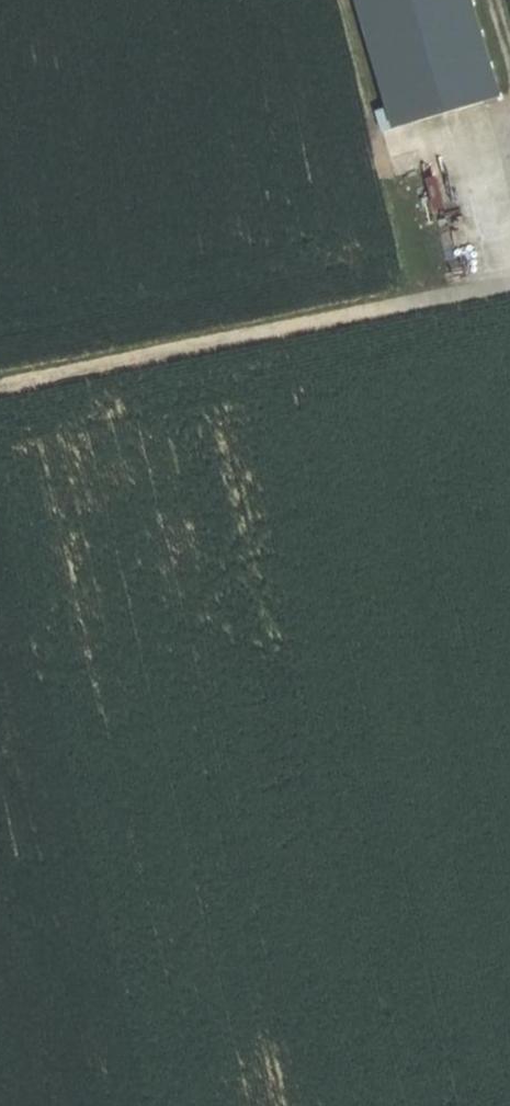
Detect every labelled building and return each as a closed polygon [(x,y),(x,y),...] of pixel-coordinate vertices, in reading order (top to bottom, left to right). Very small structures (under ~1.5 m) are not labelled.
[(394,131),(498,100),(468,0),(355,0),(394,131)]
